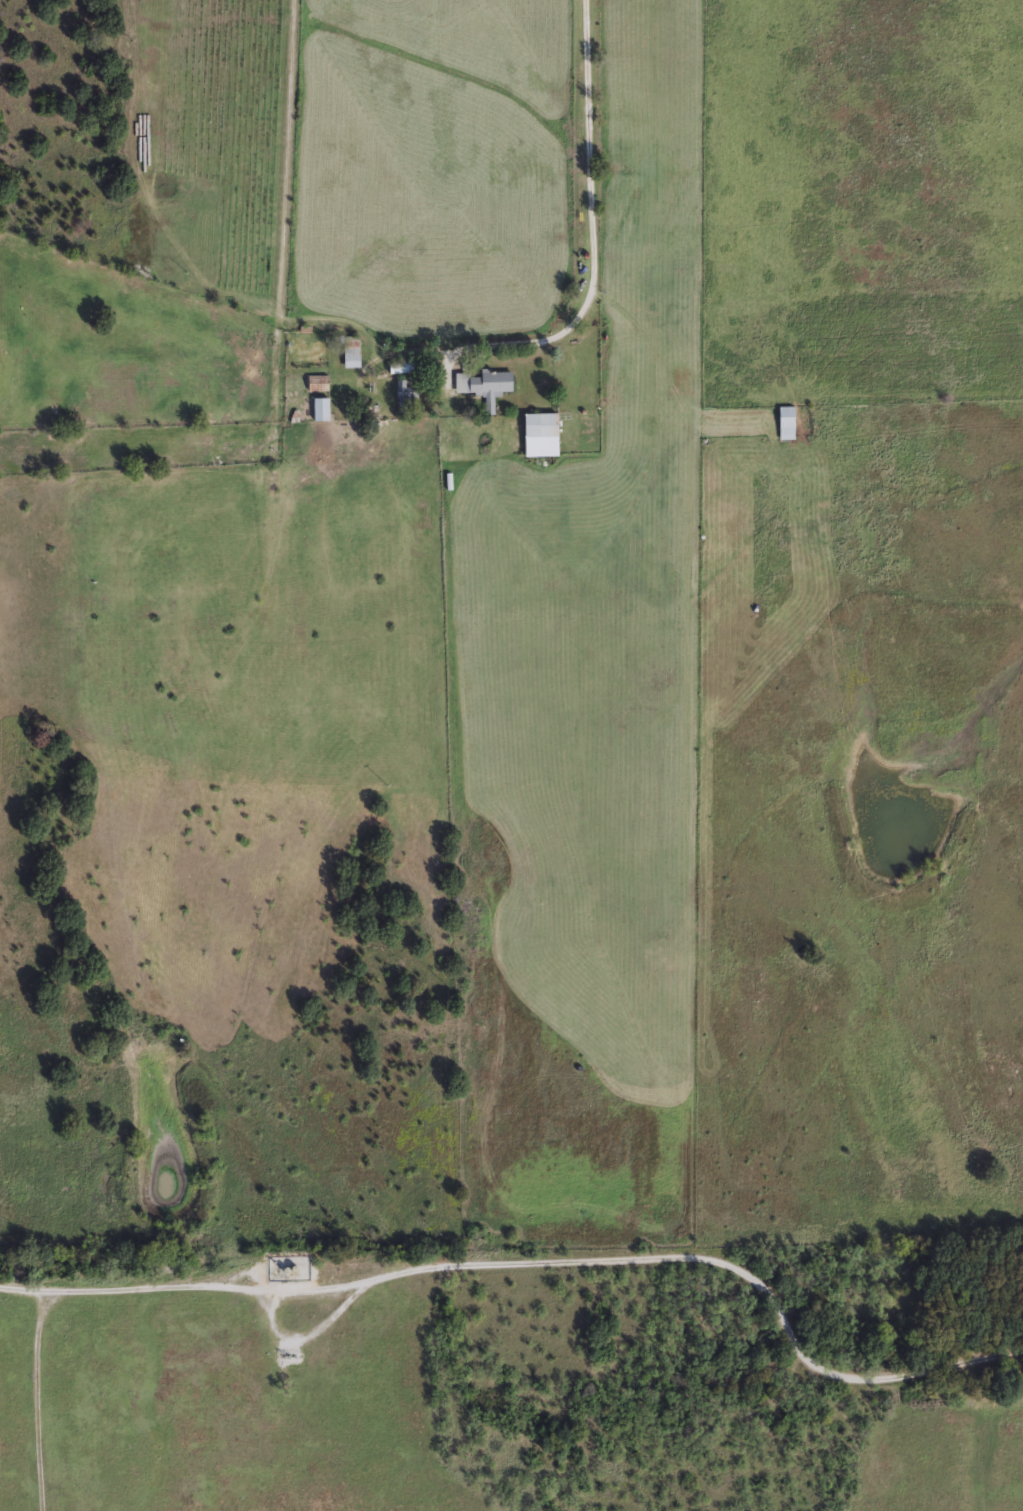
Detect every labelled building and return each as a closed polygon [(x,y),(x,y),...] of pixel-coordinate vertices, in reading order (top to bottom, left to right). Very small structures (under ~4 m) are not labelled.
[(343,367),(343,336),(359,336),(359,367),(343,367)] [(389,364),(409,363),(409,371),(389,371),(389,364)] [(456,391),(456,375),(478,375),(478,370),(510,370),(510,393),(492,393),(492,414),(483,414),(483,391),(456,391)] [(327,374),(327,391),(308,391),(308,374),(327,374)] [(416,379),(416,404),(393,404),(393,379),(416,379)] [(328,396),(328,420),(312,420),(312,396),(328,396)] [(793,439),(777,439),(776,406),(793,406),(793,439)] [(555,413),(555,456),(522,456),(522,413),(555,413)]
